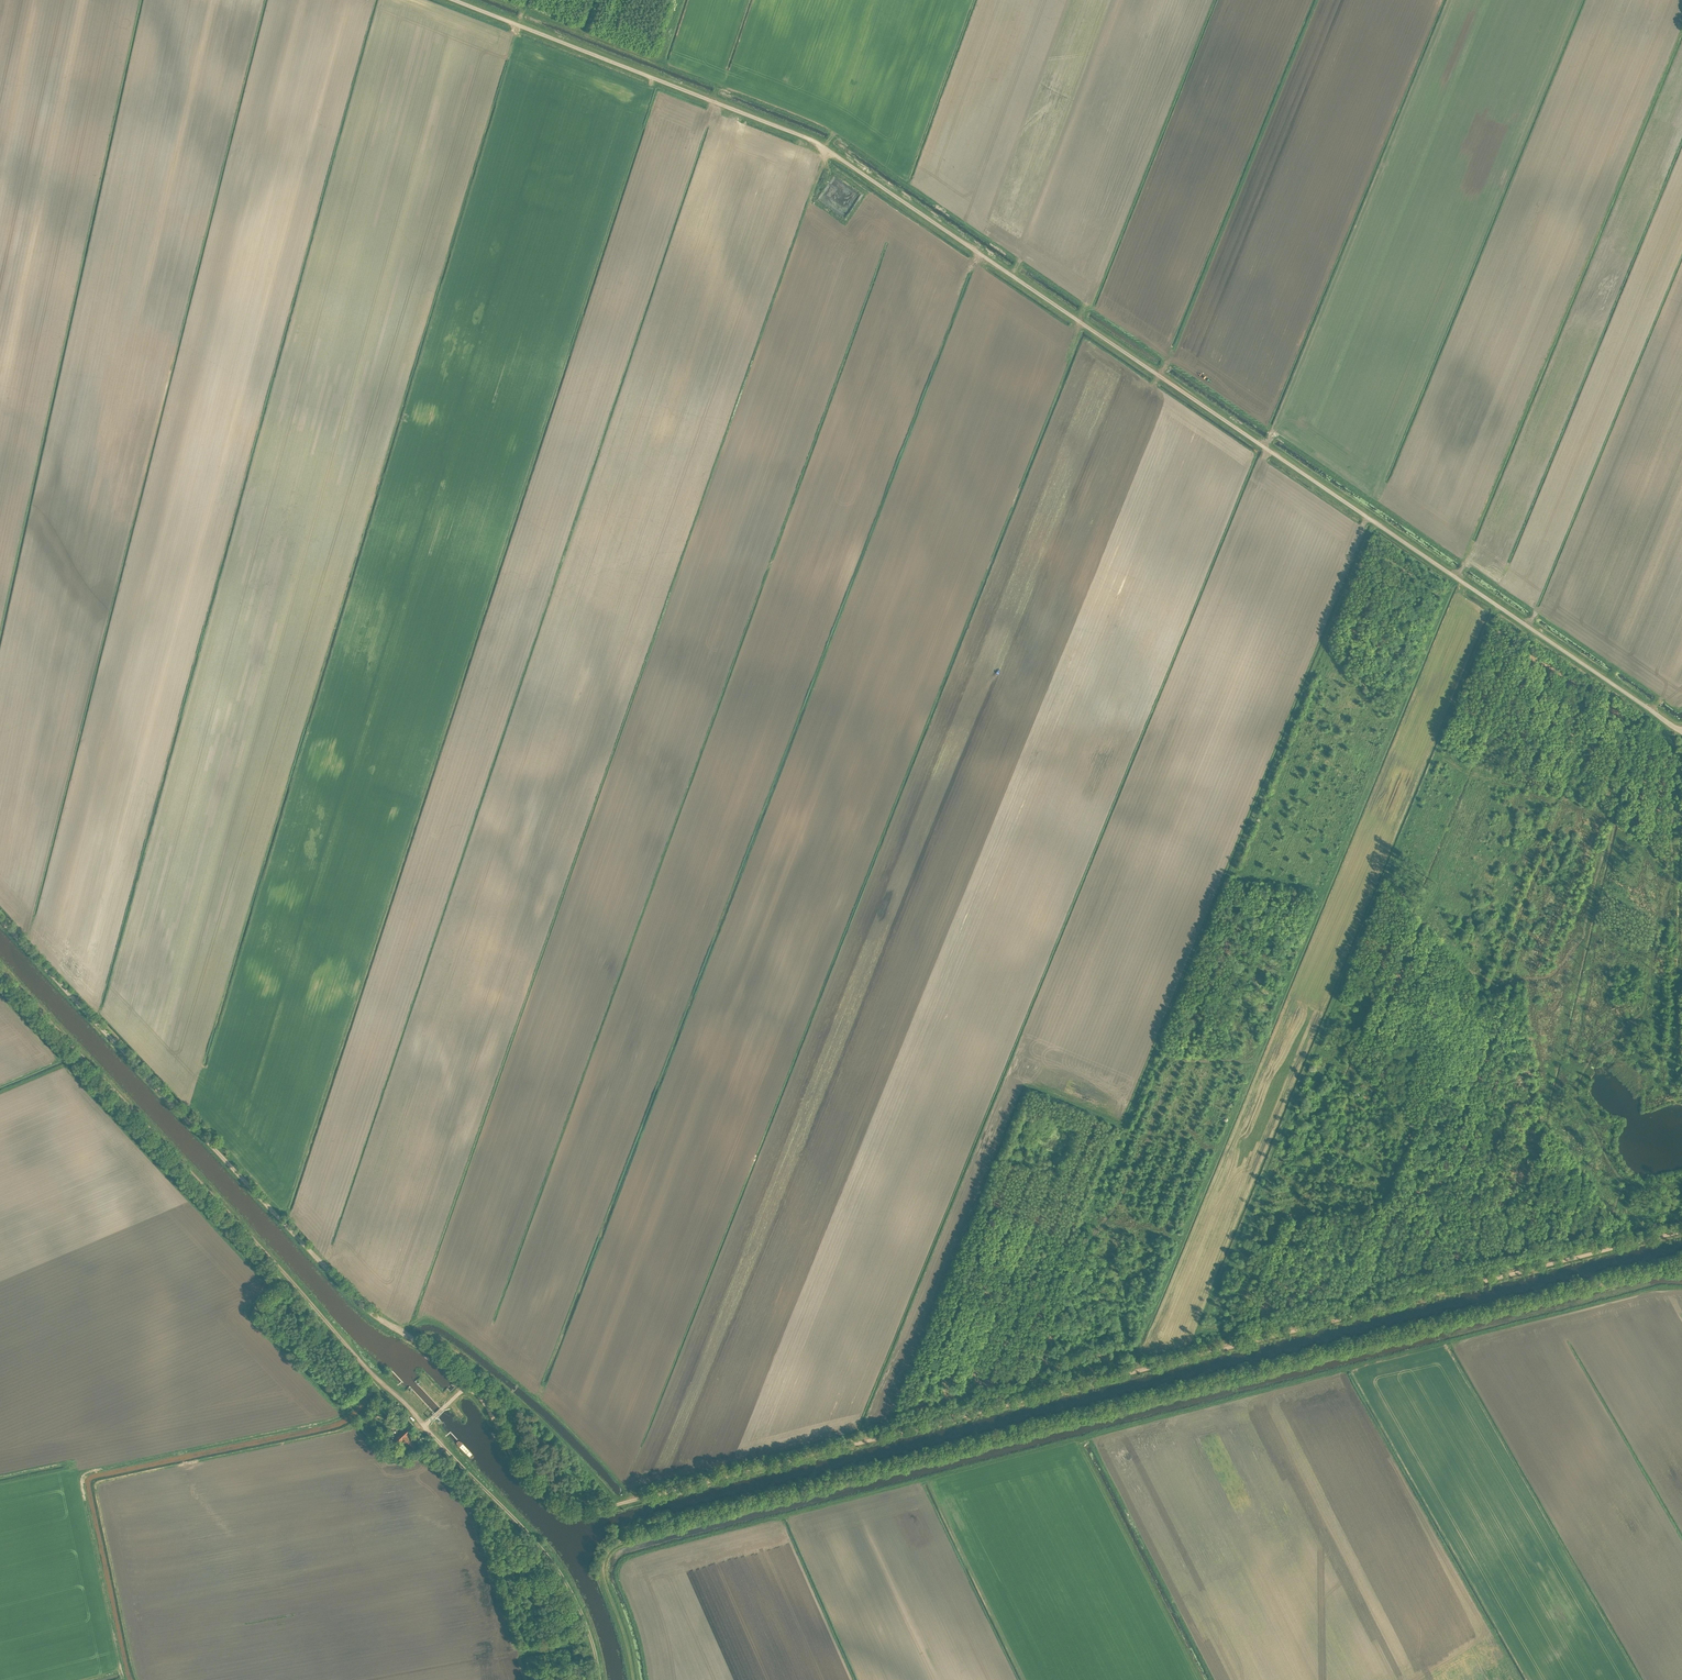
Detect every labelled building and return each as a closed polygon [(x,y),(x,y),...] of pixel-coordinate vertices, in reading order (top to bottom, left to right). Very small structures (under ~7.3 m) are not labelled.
[(407,1436),(411,1433),(406,1428),(396,1438),(397,1439),(395,1441),(397,1444),(399,1442),(400,1443),(402,1441),(412,1451),(413,1450),(415,1453),(419,1449),(407,1436)] [(397,1446),(393,1441),(386,1448),(390,1452),(397,1446)]
